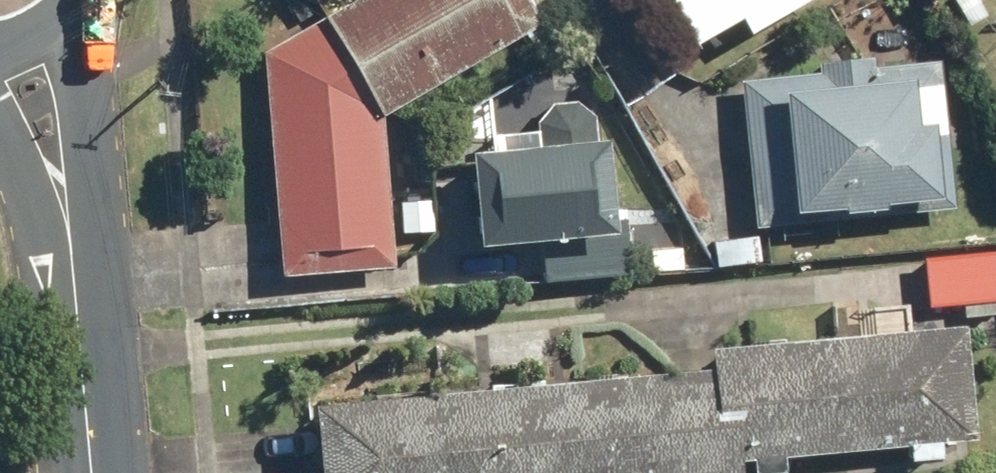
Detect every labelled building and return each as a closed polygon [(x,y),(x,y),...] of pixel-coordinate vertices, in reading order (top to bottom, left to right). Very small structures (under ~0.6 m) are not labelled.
[(268,52),(281,274),(397,267),(388,113),(528,32),(534,43),(584,14),(575,0),(357,0),(268,52)] [(689,43),(732,19),(741,35),(802,0),(665,0),(689,43)] [(820,72),(741,79),(755,223),(953,204),(939,61),(871,68),(870,55),(819,59),(820,72)] [(541,146),(461,151),(467,244),(540,240),(543,279),(634,274),(630,216),(606,217),(600,119),(580,100),(557,102),(539,119),(541,146)] [(923,255),(928,306),(995,300),(995,247),(923,255)] [(702,345),(704,368),(306,402),(312,472),(737,472),(735,459),(971,439),(961,323),(702,345)]
